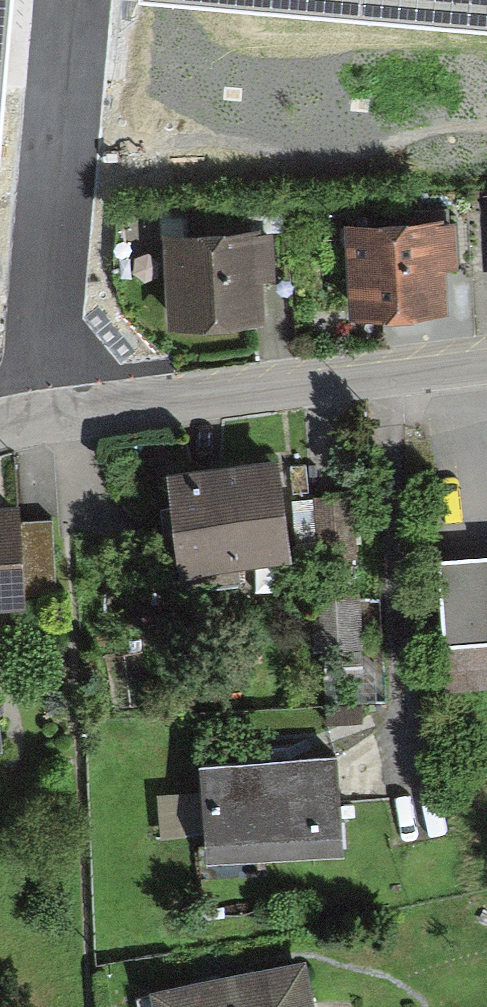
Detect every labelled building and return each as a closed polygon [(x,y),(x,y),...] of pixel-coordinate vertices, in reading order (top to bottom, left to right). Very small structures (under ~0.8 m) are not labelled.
[(360,14),(361,0),(202,0),(360,14)] [(360,14),(486,25),(486,0),(361,0),(360,14)] [(339,227),(343,316),(444,312),(442,273),(453,272),(452,222),(339,227)] [(159,234),(166,324),(260,317),(257,282),(271,281),(267,226),(159,234)] [(276,464),(164,477),(177,590),(235,584),(232,563),(287,557),(276,464)] [(353,486),(318,486),(318,543),(353,543),(353,486)] [(54,506),(0,505),(0,586),(52,587),(54,506)] [(430,560),(440,693),(486,690),(486,556),(430,560)] [(357,578),(317,578),(318,631),(358,630),(357,578)] [(197,860),(341,853),(336,754),(192,762),(197,860)] [(302,962),(148,995),(150,1006),(312,1006),(302,962)]
